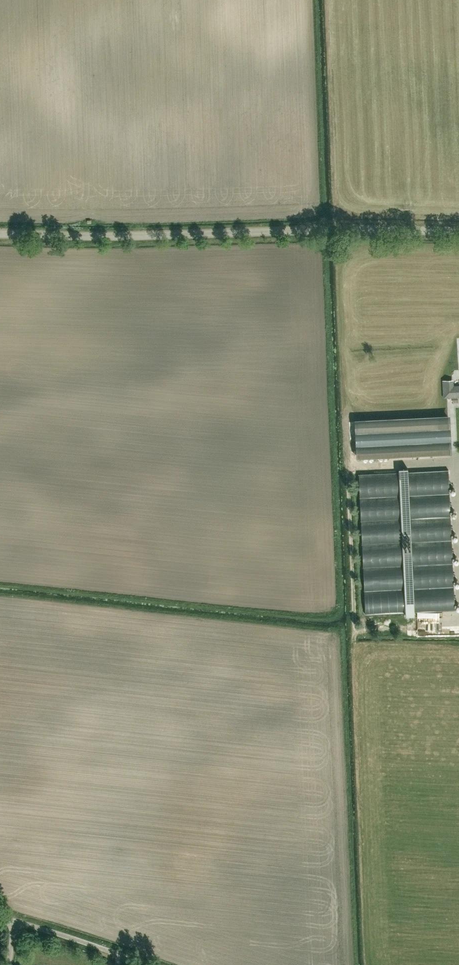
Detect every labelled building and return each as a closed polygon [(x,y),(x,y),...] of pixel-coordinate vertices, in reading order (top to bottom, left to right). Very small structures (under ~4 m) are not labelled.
[(444,398),(458,397),(458,388),(443,389),(444,398)] [(450,452),(448,417),(357,421),(358,456),(450,452)] [(393,459),(381,458),(381,467),(393,467),(393,459)] [(455,610),(454,600),(448,470),(408,472),(408,468),(399,469),(399,472),(359,474),(365,604),(366,614),(406,612),(406,616),(415,615),(415,612),(455,610)]
